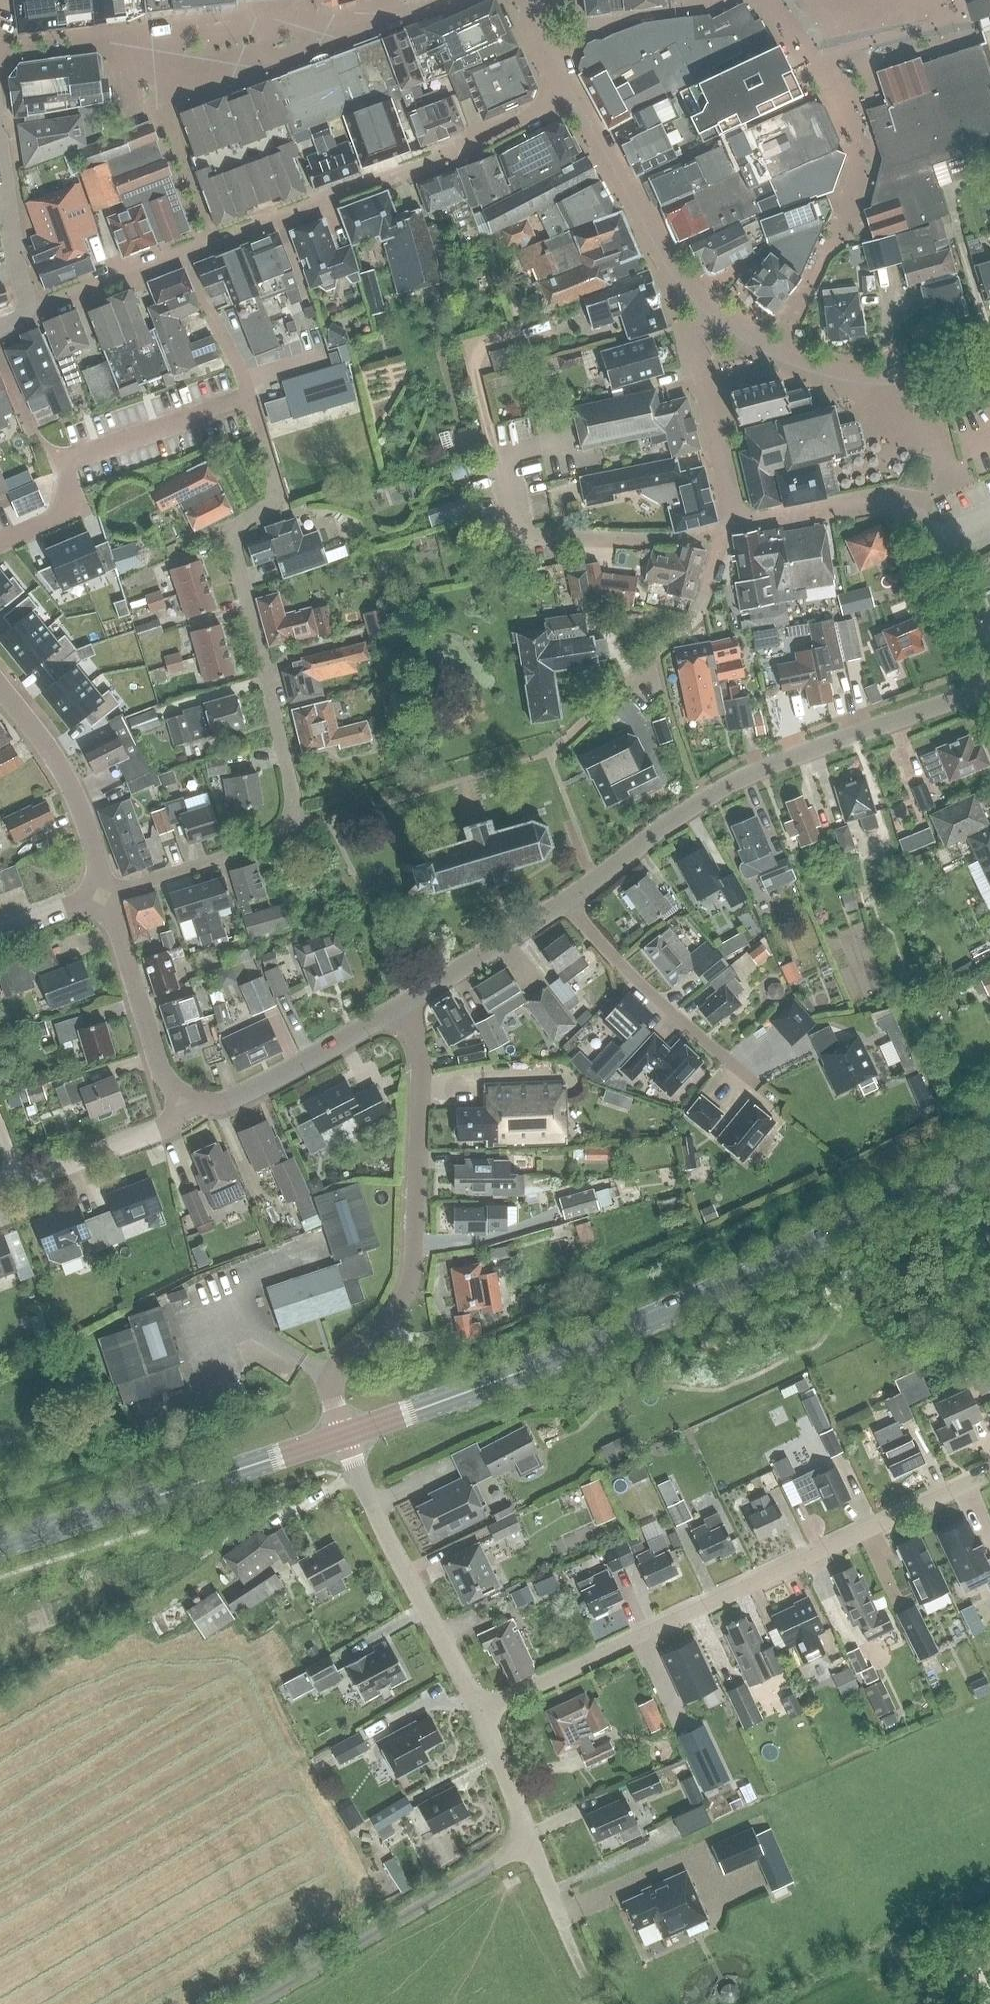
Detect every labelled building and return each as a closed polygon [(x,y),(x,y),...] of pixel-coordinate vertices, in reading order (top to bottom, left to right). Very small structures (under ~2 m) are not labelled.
[(106,18),(125,15),(144,13),(143,0),(13,0),(18,35),(107,24),(106,18)] [(144,13),(144,14),(223,5),(223,4),(235,3),(234,0),(143,0),(144,13)] [(585,16),(608,13),(608,12),(621,10),(620,0),(583,0),(585,16)] [(621,10),(666,5),(665,0),(620,0),(621,10)] [(981,44),(989,72),(989,0),(969,0),(983,43),(981,44)] [(743,1),(711,19),(709,14),(690,17),(715,65),(742,51),(743,52),(769,39),(759,19),(754,21),(743,1)] [(411,29),(418,48),(434,42),(444,67),(459,61),(461,65),(485,56),(503,47),(504,48),(506,46),(505,44),(508,43),(503,32),(500,34),(489,11),(487,12),(447,30),(443,17),(411,29)] [(644,24),(679,91),(687,87),(686,86),(694,82),(695,84),(714,73),(711,67),(715,65),(690,17),(644,24)] [(582,74),(580,76),(608,127),(630,115),(631,116),(679,91),(644,24),(614,35),(608,45),(601,41),(594,41),(587,45),(584,52),(586,57),(581,59),(579,68),(582,74)] [(400,90),(418,84),(422,82),(410,50),(418,48),(411,29),(403,32),(381,40),(400,90)] [(381,39),(343,52),(286,73),(286,74),(269,80),(284,122),(287,121),(292,134),(307,128),(316,125),(326,121),(357,110),(388,99),(387,95),(399,91),(400,90),(381,40),(381,39)] [(981,44),(981,43),(921,64),(937,113),(945,137),(952,158),(989,146),(989,72),(981,44)] [(686,86),(687,87),(690,93),(681,98),(689,116),(687,117),(695,134),(697,133),(700,141),(715,134),(716,135),(802,97),(777,44),(714,74),(714,73),(695,84),(694,82),(686,86)] [(512,50),(508,52),(487,61),(507,108),(531,98),(534,90),(519,53),(512,50)] [(908,123),(937,113),(921,64),(918,57),(889,67),(900,98),(908,123)] [(23,116),(24,124),(44,121),(43,114),(48,113),(106,102),(103,80),(94,81),(92,63),(86,58),(17,67),(8,78),(7,78),(10,106),(11,106),(13,118),(23,116)] [(483,118),(507,108),(487,61),(464,71),(464,69),(448,74),(456,95),(459,102),(474,96),(483,118)] [(875,72),(885,103),(900,98),(889,67),(875,72)] [(292,158),(297,156),(292,143),(294,142),(292,134),(287,121),(284,122),(269,80),(246,89),(248,94),(233,100),(231,95),(179,114),(194,156),(189,158),(195,172),(193,173),(197,183),(199,183),(214,225),(244,214),(242,209),(279,195),(281,200),(304,192),(292,158)] [(418,85),(409,88),(414,104),(420,102),(422,108),(423,108),(427,119),(430,118),(431,122),(439,119),(445,137),(446,137),(446,136),(463,130),(451,97),(441,101),(437,90),(422,96),(418,85)] [(671,102),(681,98),(690,93),(687,87),(679,91),(631,116),(634,125),(614,133),(634,176),(675,157),(660,126),(678,118),(671,102)] [(437,140),(445,137),(439,119),(431,122),(430,118),(427,119),(423,108),(422,108),(420,102),(414,104),(409,88),(399,92),(407,114),(420,146),(437,140)] [(401,98),(399,91),(387,95),(388,99),(357,110),(357,112),(347,116),(352,130),(348,131),(361,168),(408,151),(400,130),(408,127),(398,99),(401,98)] [(873,134),(908,123),(900,98),(885,103),(865,110),(873,134)] [(760,121),(713,142),(730,180),(735,191),(766,178),(834,150),(838,140),(822,104),(813,100),(761,123),(760,121)] [(873,134),(881,159),(945,137),(937,113),(908,123),(873,134)] [(48,120),(44,121),(24,124),(17,125),(24,166),(31,165),(84,146),(80,115),(48,120)] [(326,121),(316,125),(322,139),(325,146),(324,146),(336,180),(359,171),(348,141),(335,146),(326,121)] [(122,133),(77,150),(84,170),(104,163),(119,203),(138,196),(123,156),(154,144),(153,142),(158,140),(151,122),(122,133)] [(498,155),(508,184),(509,184),(512,193),(571,163),(569,158),(577,154),(563,125),(553,122),(502,148),(504,152),(498,155)] [(312,189),(336,180),(324,146),(325,146),(322,139),(316,125),(307,128),(316,153),(304,157),(308,166),(304,168),(312,189)] [(875,184),(931,165),(952,158),(945,137),(881,159),(875,184)] [(661,208),(730,180),(713,142),(688,154),(691,159),(647,178),(660,207),(661,206),(661,208)] [(169,184),(154,144),(123,156),(138,196),(169,184)] [(844,154),(834,150),(766,178),(778,207),(779,209),(797,201),(798,202),(815,195),(816,196),(831,191),(844,154)] [(498,230),(520,219),(512,193),(509,184),(508,184),(504,186),(493,155),(455,170),(482,243),(488,241),(486,237),(499,233),(498,230)] [(535,211),(597,180),(585,157),(571,164),(571,163),(512,193),(520,219),(526,216),(535,211)] [(154,242),(138,196),(119,203),(104,163),(84,170),(79,172),(94,212),(108,207),(111,216),(106,218),(122,258),(156,245),(154,242)] [(937,185),(931,165),(875,184),(869,207),(937,185)] [(482,243),(455,170),(455,169),(416,183),(425,213),(426,213),(428,217),(436,219),(452,213),(464,249),(482,243)] [(778,207),(766,178),(735,191),(730,180),(661,208),(667,223),(670,221),(678,240),(714,223),(718,231),(718,232),(740,221),(758,221),(755,215),(760,213),(761,215),(778,207)] [(597,180),(535,211),(549,238),(614,211),(598,180),(597,181),(597,180)] [(82,239),(95,233),(78,184),(26,204),(37,235),(30,237),(33,246),(29,248),(34,263),(34,264),(44,289),(94,270),(82,239)] [(169,184),(138,196),(154,242),(186,229),(169,184)] [(948,215),(937,185),(869,207),(862,210),(872,240),(948,215)] [(384,245),(396,293),(441,283),(430,242),(436,240),(435,236),(441,233),(439,226),(432,228),(430,222),(424,223),(420,210),(417,211),(416,209),(406,213),(406,211),(395,215),(386,191),(337,209),(351,245),(378,235),(379,241),(386,239),(387,244),(384,245)] [(766,243),(766,244),(823,223),(829,221),(832,214),(825,196),(758,221),(765,239),(766,243)] [(524,269),(530,266),(595,242),(605,269),(636,256),(638,256),(620,212),(615,213),(614,211),(549,238),(549,239),(538,243),(532,230),(530,226),(526,216),(520,219),(498,230),(499,233),(486,237),(488,241),(493,239),(494,241),(496,245),(504,242),(506,247),(517,243),(519,250),(517,250),(524,269)] [(928,226),(877,239),(861,243),(869,271),(900,262),(906,285),(918,282),(925,306),(928,305),(933,321),(965,313),(948,249),(940,218),(927,222),(928,226)] [(357,272),(358,271),(349,246),(335,251),(323,219),(289,232),(310,288),(318,285),(325,291),(335,287),(336,278),(344,276),(354,282),(359,280),(357,272)] [(749,246),(765,239),(758,221),(740,221),(718,232),(718,231),(690,245),(696,258),(700,256),(701,258),(702,257),(707,267),(715,270),(725,265),(725,266),(752,253),(749,246)] [(768,254),(767,255),(798,279),(823,223),(766,244),(768,254)] [(276,232),(194,264),(203,287),(210,297),(210,299),(228,292),(235,311),(261,301),(285,292),(297,287),(276,232)] [(643,272),(636,256),(605,269),(595,242),(530,266),(547,310),(579,298),(578,297),(643,272)] [(986,261),(980,243),(968,247),(983,300),(989,298),(989,260),(986,261)] [(798,279),(767,255),(751,275),(746,271),(736,281),(743,286),(742,286),(756,297),(753,301),(770,315),(798,279)] [(172,374),(218,356),(210,336),(188,344),(180,324),(178,325),(175,318),(198,309),(183,269),(147,282),(156,304),(146,308),(154,328),(172,374)] [(384,312),(373,269),(359,273),(371,315),(384,312)] [(643,272),(578,297),(579,298),(590,329),(611,322),(610,319),(618,316),(627,339),(664,327),(647,270),(643,272)] [(861,277),(862,292),(875,291),(873,276),(861,277)] [(297,287),(285,292),(291,306),(294,305),(301,302),(297,288),(297,287)] [(822,291),(823,296),(827,339),(829,339),(829,340),(846,338),(846,337),(861,335),(856,292),(856,293),(856,287),(822,291)] [(176,384),(172,374),(154,328),(147,331),(131,289),(85,307),(88,313),(102,351),(103,350),(108,361),(106,361),(120,396),(120,397),(139,390),(137,387),(163,377),(167,387),(176,384)] [(261,301),(235,311),(254,358),(279,348),(261,301)] [(66,384),(70,382),(80,379),(70,352),(89,345),(75,311),(42,324),(55,358),(56,358),(66,384)] [(323,333),(327,348),(340,345),(345,329),(330,322),(323,333)] [(22,343),(5,351),(26,401),(27,401),(32,413),(52,404),(56,414),(71,407),(70,405),(72,404),(42,334),(40,335),(37,327),(18,335),(22,343)] [(659,374),(656,363),(663,361),(665,357),(664,352),(660,349),(653,351),(649,338),(600,352),(610,388),(659,374)] [(499,367),(537,357),(532,339),(494,349),(499,367)] [(580,351),(556,357),(559,370),(583,364),(580,351)] [(95,405),(120,396),(106,361),(82,371),(95,405)] [(286,404),(265,410),(271,427),(287,422),(286,418),(290,417),(291,421),(354,402),(343,366),(280,385),(286,404)] [(7,427),(3,417),(14,412),(4,389),(5,389),(0,378),(0,430),(7,427)] [(736,424),(810,406),(805,387),(782,393),(779,380),(729,392),(736,424)] [(685,397),(656,404),(654,390),(570,407),(580,450),(649,435),(650,444),(666,440),(671,457),(699,449),(685,397)] [(831,406),(742,429),(747,449),(738,451),(751,506),(755,509),(781,503),(782,506),(824,498),(815,462),(859,451),(862,446),(857,425),(853,422),(836,426),(831,406)] [(702,467),(678,473),(675,458),(579,477),(585,505),(614,499),(613,492),(640,487),(642,495),(657,503),(666,501),(672,532),(715,521),(702,467)] [(205,462),(160,484),(149,490),(160,511),(169,506),(196,492),(198,495),(181,504),(193,531),(231,512),(229,509),(229,508),(222,494),(221,494),(205,462)] [(7,491),(6,492),(17,518),(42,506),(31,481),(7,491)] [(439,506),(426,510),(431,527),(444,522),(439,506)] [(282,577),(327,561),(316,532),(301,537),(295,518),(283,522),(283,521),(264,528),(267,536),(260,539),(247,544),(254,564),(275,557),(282,577)] [(794,591),(833,584),(822,525),(781,532),(780,528),(757,532),(756,530),(732,535),(739,581),(734,582),(739,610),(747,609),(749,619),(739,621),(741,633),(788,624),(784,602),(796,600),(794,591)] [(849,539),(847,540),(847,541),(847,542),(847,543),(858,568),(889,554),(880,535),(880,530),(877,527),(874,527),(871,528),(868,532),(862,536),(859,537),(855,538),(851,538),(849,539)] [(88,534),(67,542),(82,580),(103,571),(88,534)] [(137,541),(110,550),(117,573),(144,564),(137,541)] [(53,570),(40,576),(53,592),(82,580),(67,542),(45,551),(53,570)] [(651,550),(642,580),(667,584),(665,593),(691,599),(703,550),(678,545),(676,555),(651,550)] [(582,564),(581,558),(567,561),(569,573),(567,573),(571,600),(588,597),(582,564)] [(170,569),(178,594),(205,584),(198,560),(170,569)] [(635,577),(598,572),(596,562),(582,564),(588,597),(589,602),(631,605),(635,577)] [(2,609),(24,591),(12,577),(6,582),(0,575),(0,606),(2,609)] [(205,584),(178,594),(186,618),(214,609),(205,584)] [(868,586),(836,594),(841,614),(873,606),(868,586)] [(144,595),(147,604),(163,599),(160,590),(144,595)] [(318,637),(332,633),(325,605),(310,608),(310,606),(283,613),(278,593),(254,598),(266,646),(317,634),(318,637)] [(0,635),(0,639),(13,655),(42,631),(29,616),(38,609),(30,598),(14,610),(21,618),(0,635)] [(165,607),(163,599),(147,604),(150,612),(165,607)] [(125,600),(114,603),(119,619),(130,615),(125,600)] [(362,613),(369,639),(391,634),(384,608),(362,613)] [(836,621),(843,660),(860,657),(852,620),(860,619),(859,613),(842,616),(843,620),(836,621)] [(606,658),(608,657),(605,639),(593,641),(593,636),(587,637),(584,614),(545,620),(545,629),(516,634),(521,665),(524,684),(531,722),(560,717),(552,671),(597,664),(596,660),(606,658)] [(137,625),(142,640),(158,634),(162,633),(158,618),(137,625)] [(828,683),(831,682),(828,670),(842,667),(838,645),(837,645),(832,618),(808,623),(814,649),(794,653),(796,661),(777,665),(782,691),(801,687),(802,689),(805,688),(809,705),(832,700),(828,683)] [(911,619),(873,635),(878,649),(888,645),(894,660),(922,649),(917,637),(918,636),(911,619)] [(191,632),(198,657),(226,649),(219,625),(191,632)] [(778,644),(775,628),(751,632),(755,648),(778,644)] [(42,631),(13,655),(27,673),(43,660),(50,669),(73,651),(63,638),(53,645),(42,631)] [(728,687),(726,680),(743,676),(735,636),(709,641),(721,700),(738,697),(736,685),(728,687)] [(709,641),(674,647),(688,720),(724,713),(727,730),(752,725),(747,695),(738,697),(721,700),(709,641)] [(90,643),(76,649),(80,660),(94,654),(90,643)] [(368,658),(364,643),(301,658),(301,661),(292,663),(293,669),(282,672),(289,702),(311,696),(320,693),(317,681),(354,672),(351,662),(368,658)] [(226,649),(198,657),(204,682),(233,674),(226,649)] [(179,652),(163,657),(165,666),(182,661),(179,652)] [(182,661),(165,666),(168,675),(184,670),(182,661)] [(74,666),(42,691),(56,709),(88,684),(74,666)] [(88,684),(56,709),(71,727),(86,715),(94,724),(119,704),(108,690),(98,697),(88,684)] [(243,726),(234,695),(203,704),(203,705),(194,707),(193,707),(181,710),(182,714),(167,719),(175,745),(191,741),(211,735),(212,736),(243,726)] [(301,753),(337,744),(338,747),(370,740),(366,721),(336,728),(329,701),(291,711),(301,753)] [(154,709),(128,718),(133,735),(160,725),(154,709)] [(127,781),(150,769),(122,713),(108,720),(115,735),(85,750),(95,771),(117,760),(127,781)] [(663,718),(652,722),(659,744),(671,741),(663,718)] [(11,739),(0,722),(0,746),(11,739)] [(393,734),(391,726),(376,730),(378,738),(393,734)] [(626,736),(625,734),(578,757),(589,779),(592,778),(606,807),(628,796),(625,790),(656,775),(646,753),(644,754),(637,740),(626,736)] [(947,777),(948,779),(988,763),(980,745),(973,748),(968,737),(936,750),(919,757),(930,784),(947,777)] [(22,765),(12,745),(0,751),(0,776),(22,765)] [(208,777),(227,773),(224,755),(205,759),(208,777)] [(158,775),(162,786),(175,782),(172,770),(158,775)] [(154,783),(149,773),(126,783),(132,794),(154,783)] [(256,773),(223,779),(226,798),(233,796),(236,808),(262,803),(256,773)] [(878,826),(873,811),(874,811),(864,777),(834,786),(845,820),(858,816),(863,831),(878,826)] [(934,805),(924,782),(910,788),(920,811),(934,805)] [(796,834),(807,863),(829,854),(822,836),(819,837),(815,826),(818,825),(811,807),(806,809),(801,795),(785,802),(793,820),(784,823),(789,837),(796,834)] [(987,825),(972,795),(930,816),(945,847),(966,837),(989,886),(989,824),(987,825)] [(210,806),(187,813),(182,797),(164,803),(165,807),(169,819),(170,823),(180,820),(187,842),(218,833),(210,806)] [(97,811),(113,853),(143,841),(128,799),(97,811)] [(41,826),(53,820),(45,802),(32,808),(28,806),(5,817),(15,841),(39,830),(41,826)] [(165,807),(151,812),(154,823),(169,819),(165,807)] [(775,863),(775,862),(756,816),(731,827),(740,849),(737,850),(743,862),(740,863),(738,867),(743,877),(747,879),(758,874),(766,891),(793,879),(784,859),(775,863)] [(169,819),(154,823),(158,835),(172,830),(170,823),(169,819)] [(542,859),(550,845),(545,826),(531,821),(493,832),(489,820),(462,827),(466,840),(421,853),(424,862),(417,864),(397,862),(394,866),(410,869),(414,882),(404,896),(407,899),(419,885),(430,882),(433,891),(478,878),(481,890),(494,886),(508,882),(504,870),(542,859)] [(848,824),(833,829),(840,853),(855,849),(848,824)] [(143,841),(113,853),(122,876),(152,865),(143,841)] [(730,906),(746,898),(732,873),(721,879),(703,847),(675,862),(696,900),(719,887),(730,906)] [(247,901),(264,896),(254,863),(229,871),(248,938),(289,926),(283,904),(251,913),(247,901)] [(6,869),(13,889),(23,885),(16,865),(6,869)] [(6,869),(0,871),(0,884),(3,893),(13,889),(6,869)] [(666,893),(661,896),(646,875),(624,892),(647,923),(674,903),(666,893)] [(222,877),(195,885),(215,945),(227,941),(223,928),(221,928),(216,909),(231,905),(222,877)] [(198,936),(202,949),(215,945),(195,885),(168,894),(177,922),(192,917),(198,936)] [(851,891),(840,894),(845,911),(857,907),(851,891)] [(145,928),(164,924),(155,892),(123,900),(134,943),(148,939),(145,928)] [(698,964),(668,928),(641,950),(672,987),(693,969),(704,983),(730,961),(718,947),(698,964)] [(749,928),(727,943),(735,954),(757,939),(749,928)] [(159,933),(165,950),(176,946),(171,929),(159,933)] [(312,990),(351,975),(333,931),(294,946),(302,966),(312,990)] [(587,965),(579,954),(580,953),(565,933),(540,952),(554,972),(557,970),(561,975),(548,985),(562,1004),(564,1003),(569,1010),(580,1002),(575,995),(576,994),(566,981),(587,965)] [(176,946),(165,950),(144,956),(156,995),(180,987),(172,960),(186,956),(182,944),(176,946)] [(760,944),(747,954),(756,964),(768,954),(760,944)] [(22,959),(0,968),(0,982),(6,997),(34,987),(31,979),(38,976),(50,1008),(93,992),(82,960),(58,969),(50,949),(22,959)] [(260,955),(264,968),(277,963),(273,951),(260,955)] [(860,964),(852,965),(850,951),(843,952),(850,996),(885,990),(883,976),(862,979),(860,964)] [(804,958),(788,963),(794,983),(810,978),(804,958)] [(263,971),(274,996),(288,990),(278,965),(263,971)] [(721,986),(706,999),(707,1001),(699,1008),(712,1023),(723,1014),(725,1016),(740,1004),(733,996),(742,989),(732,977),(736,974),(729,966),(714,978),(721,986)] [(488,1013),(521,992),(506,968),(473,988),(488,1013)] [(977,976),(986,994),(989,992),(989,970),(977,976)] [(239,985),(252,1015),(275,1005),(261,975),(239,985)] [(767,996),(771,999),(780,999),(783,995),(783,986),(779,983),(770,984),(767,987),(767,996)] [(575,1025),(546,987),(524,1003),(553,1042),(575,1025)] [(627,1038),(634,1031),(650,1014),(628,992),(605,1017),(627,1038)] [(199,1017),(192,994),(159,1005),(166,1028),(199,1017)] [(448,1045),(477,1028),(462,1004),(458,1007),(450,995),(431,1007),(443,1027),(439,1030),(448,1045)] [(793,1001),(770,1021),(790,1044),(813,1024),(793,1001)] [(212,1005),(217,1023),(229,1020),(224,1002),(212,1005)] [(885,1030),(905,1073),(916,1068),(889,1008),(869,1014),(873,1022),(876,1020),(881,1031),(885,1030)] [(507,1039),(493,1013),(474,1023),(488,1049),(507,1039)] [(87,1061),(113,1054),(105,1022),(84,1028),(81,1016),(53,1024),(59,1044),(81,1037),(87,1061)] [(199,1017),(166,1028),(174,1051),(207,1040),(199,1017)] [(266,1019),(223,1039),(238,1071),(281,1050),(266,1019)] [(44,1020),(32,1024),(36,1038),(48,1035),(44,1020)] [(852,1082),(872,1073),(856,1039),(838,1048),(828,1026),(810,1035),(820,1057),(822,1056),(833,1078),(829,1080),(836,1094),(854,1086),(852,1082)] [(669,1094),(701,1061),(679,1040),(665,1054),(648,1038),(620,1068),(631,1078),(641,1068),(669,1094)] [(603,1081),(628,1056),(612,1040),(587,1065),(603,1081)] [(456,1048),(459,1063),(485,1057),(482,1043),(456,1048)] [(112,1113),(111,1108),(124,1103),(114,1077),(86,1088),(81,1076),(62,1084),(70,1105),(83,1100),(89,1116),(95,1114),(98,1121),(108,1117),(112,1113)] [(483,1084),(484,1107),(456,1108),(457,1125),(454,1129),(454,1134),(458,1136),(458,1140),(485,1139),(485,1146),(567,1143),(564,1080),(483,1084)] [(25,1088),(30,1103),(46,1098),(41,1083),(25,1088)] [(326,1147),(319,1133),(353,1116),(359,1128),(387,1115),(374,1086),(352,1096),(346,1083),(303,1103),(311,1119),(296,1127),(309,1155),(326,1147)] [(637,1107),(640,1095),(614,1087),(610,1099),(637,1107)] [(706,1131),(722,1112),(700,1095),(685,1113),(706,1131)] [(742,1160),(774,1122),(747,1100),(715,1138),(742,1160)] [(293,1156),(285,1159),(276,1138),(272,1139),(264,1122),(239,1133),(255,1170),(269,1165),(286,1204),(294,1201),(302,1220),(300,1221),(304,1231),(321,1224),(307,1192),(309,1192),(293,1156)] [(227,1202),(244,1195),(225,1150),(221,1151),(217,1142),(190,1154),(200,1175),(196,1176),(203,1192),(219,1185),(227,1202)] [(594,1157),(617,1158),(617,1145),(595,1144),(594,1157)] [(508,1159),(493,1159),(464,1159),(464,1165),(454,1165),(454,1190),(466,1190),(466,1193),(492,1193),(492,1195),(523,1195),(523,1176),(508,1176),(508,1159)] [(311,1194),(324,1189),(318,1176),(306,1182),(311,1194)] [(523,1176),(523,1195),(549,1190),(549,1176),(523,1176)] [(98,1219),(109,1246),(125,1240),(120,1226),(160,1211),(148,1180),(106,1196),(113,1213),(98,1219)] [(356,1184),(315,1198),(336,1260),(339,1259),(340,1263),(269,1287),(284,1330),(354,1307),(353,1304),(363,1301),(356,1280),(371,1275),(364,1251),(377,1247),(356,1184)] [(209,1220),(195,1188),(181,1193),(189,1213),(181,1216),(187,1230),(209,1220)] [(564,1220),(598,1209),(599,1209),(598,1207),(612,1203),(608,1189),(594,1193),(593,1188),(558,1198),(564,1220)] [(712,1204),(699,1210),(704,1223),(718,1217),(712,1204)] [(485,1208),(455,1208),(454,1231),(472,1231),(472,1234),(485,1234),(485,1229),(499,1229),(499,1227),(505,1227),(505,1206),(486,1206),(485,1208)] [(34,1223),(46,1253),(48,1260),(49,1260),(61,1264),(83,1256),(77,1241),(87,1237),(92,1252),(109,1246),(98,1219),(83,1224),(76,1207),(34,1223)] [(989,1245),(989,1218),(979,1222),(989,1245)] [(589,1222),(574,1225),(582,1255),(597,1251),(589,1222)] [(16,1270),(2,1234),(0,1234),(0,1276),(16,1270)] [(28,1263),(16,1268),(21,1280),(33,1275),(28,1263)] [(501,1310),(494,1272),(484,1274),(483,1267),(451,1273),(458,1311),(481,1307),(482,1313),(501,1310)] [(184,1288),(167,1294),(170,1302),(187,1297),(184,1288)] [(97,1338),(113,1385),(117,1384),(123,1403),(182,1384),(175,1365),(179,1364),(160,1306),(127,1316),(131,1327),(97,1338)] [(457,1339),(481,1336),(480,1322),(471,1323),(469,1314),(454,1316),(457,1339)] [(894,1380),(906,1405),(924,1396),(912,1372),(894,1380)] [(976,1438),(969,1425),(981,1420),(967,1389),(936,1403),(946,1425),(937,1430),(947,1451),(976,1438)] [(906,1443),(902,1434),(898,1424),(911,1418),(899,1393),(885,1399),(895,1422),(873,1432),(893,1477),(924,1462),(914,1439),(906,1443)] [(801,1401),(816,1432),(829,1426),(814,1395),(801,1401)] [(524,1426),(478,1450),(493,1478),(539,1454),(524,1426)] [(842,1452),(831,1429),(819,1435),(830,1458),(842,1452)] [(636,1450),(628,1433),(600,1447),(607,1463),(636,1450)] [(772,1463),(780,1479),(794,1472),(786,1456),(772,1463)] [(649,1477),(642,1463),(626,1470),(632,1484),(649,1477)] [(826,1508),(850,1497),(836,1467),(824,1473),(821,1466),(792,1480),(803,1504),(821,1496),(826,1508)] [(449,1534),(485,1516),(466,1477),(438,1490),(441,1495),(416,1507),(430,1536),(446,1528),(449,1534)] [(587,1485),(605,1523),(623,1515),(606,1477),(587,1485)] [(757,1540),(787,1527),(776,1504),(771,1506),(766,1495),(751,1501),(756,1513),(747,1517),(757,1540)] [(666,1508),(675,1525),(691,1518),(683,1500),(666,1508)] [(492,1511),(496,1521),(512,1513),(508,1504),(492,1511)] [(724,1525),(723,1525),(717,1512),(702,1519),(705,1524),(691,1531),(695,1538),(692,1539),(702,1561),(719,1554),(720,1558),(736,1550),(724,1525)] [(496,1521),(486,1525),(494,1542),(520,1529),(512,1513),(496,1521)] [(959,1524),(943,1532),(944,1533),(938,1536),(959,1581),(980,1570),(989,1589),(989,1588),(989,1559),(985,1562),(980,1552),(983,1551),(976,1537),(973,1538),(966,1522),(959,1525),(959,1524)] [(257,1531),(222,1557),(243,1584),(279,1557),(282,1564),(297,1556),(281,1528),(268,1536),(257,1531)] [(667,1535),(673,1548),(680,1545),(674,1532),(667,1535)] [(626,1541),(632,1553),(643,1548),(638,1535),(626,1541)] [(679,1573),(661,1535),(646,1542),(650,1550),(636,1556),(640,1564),(637,1565),(647,1587),(679,1573)] [(937,1567),(934,1568),(919,1536),(897,1546),(912,1579),(908,1581),(919,1604),(947,1590),(938,1569),(937,1567)] [(614,1546),(624,1567),(635,1562),(625,1541),(614,1546)] [(297,1561),(314,1592),(350,1572),(334,1542),(297,1561)] [(494,1589),(498,1587),(478,1544),(453,1556),(455,1560),(444,1565),(462,1604),(466,1602),(483,1594),(482,1594),(494,1588),(494,1589)] [(614,1546),(602,1552),(612,1573),(624,1567),(614,1546)] [(225,1599),(237,1617),(282,1586),(271,1568),(225,1599)] [(840,1600),(846,1612),(852,1625),(859,1622),(868,1640),(892,1629),(884,1611),(878,1614),(872,1601),(873,1601),(862,1576),(858,1578),(853,1568),(833,1577),(843,1598),(840,1600)] [(607,1570),(592,1577),(578,1583),(593,1617),(608,1610),(606,1606),(622,1599),(613,1577),(610,1578),(607,1570)] [(527,1585),(509,1594),(515,1606),(533,1598),(527,1585)] [(234,1618),(215,1590),(186,1610),(204,1638),(234,1618)] [(883,1596),(872,1602),(877,1611),(888,1606),(883,1596)] [(785,1644),(793,1641),(803,1663),(825,1652),(816,1635),(824,1631),(808,1597),(794,1604),(796,1608),(773,1619),(785,1644)] [(970,1609),(978,1633),(989,1629),(989,1603),(970,1609)] [(937,1651),(915,1605),(896,1614),(919,1660),(937,1651)] [(748,1686),(764,1679),(785,1669),(774,1645),(765,1649),(753,1621),(747,1623),(745,1617),(727,1625),(730,1634),(725,1636),(748,1686)] [(527,1675),(534,1671),(513,1619),(478,1635),(485,1649),(487,1648),(490,1653),(492,1652),(496,1663),(500,1661),(511,1683),(527,1675)] [(693,1641),(662,1655),(684,1699),(714,1685),(693,1641)] [(364,1655),(345,1665),(347,1669),(345,1669),(361,1698),(362,1697),(364,1701),(379,1692),(377,1689),(388,1683),(390,1687),(405,1679),(404,1675),(405,1674),(389,1646),(366,1658),(364,1655)] [(846,1653),(855,1673),(860,1671),(867,1668),(858,1647),(846,1653)] [(329,1656),(305,1668),(312,1682),(336,1670),(329,1656)] [(867,1668),(860,1671),(866,1683),(877,1678),(872,1665),(867,1668)] [(832,1677),(841,1697),(858,1689),(849,1669),(832,1677)] [(762,1720),(745,1683),(726,1692),(743,1728),(762,1720)] [(557,1754),(578,1744),(582,1753),(579,1754),(585,1767),(614,1754),(609,1741),(594,1748),(588,1736),(606,1728),(593,1699),(588,1701),(584,1693),(545,1711),(556,1736),(550,1739),(557,1754)] [(780,1700),(789,1718),(802,1711),(793,1693),(780,1700)] [(658,1731),(673,1724),(659,1696),(645,1703),(658,1731)] [(894,1713),(881,1719),(885,1727),(898,1721),(894,1713)] [(421,1751),(440,1740),(428,1717),(415,1724),(414,1722),(376,1742),(396,1778),(427,1761),(421,1751)] [(359,1732),(330,1747),(339,1764),(368,1749),(359,1732)] [(711,1743),(686,1755),(703,1791),(728,1779),(711,1743)] [(662,1789),(654,1772),(627,1783),(634,1801),(662,1789)] [(432,1833),(468,1814),(453,1786),(417,1805),(432,1833)] [(413,1809),(405,1795),(368,1817),(377,1831),(413,1809)] [(596,1841),(636,1823),(624,1797),(584,1815),(596,1841)] [(672,1818),(681,1836),(710,1822),(701,1804),(672,1818)] [(751,1828),(710,1846),(723,1875),(763,1857),(751,1828)] [(382,1863),(398,1890),(409,1883),(404,1874),(411,1870),(401,1852),(382,1863)] [(662,1938),(706,1919),(685,1871),(653,1885),(655,1891),(646,1895),(644,1892),(623,1902),(635,1929),(655,1920),(662,1938)]
